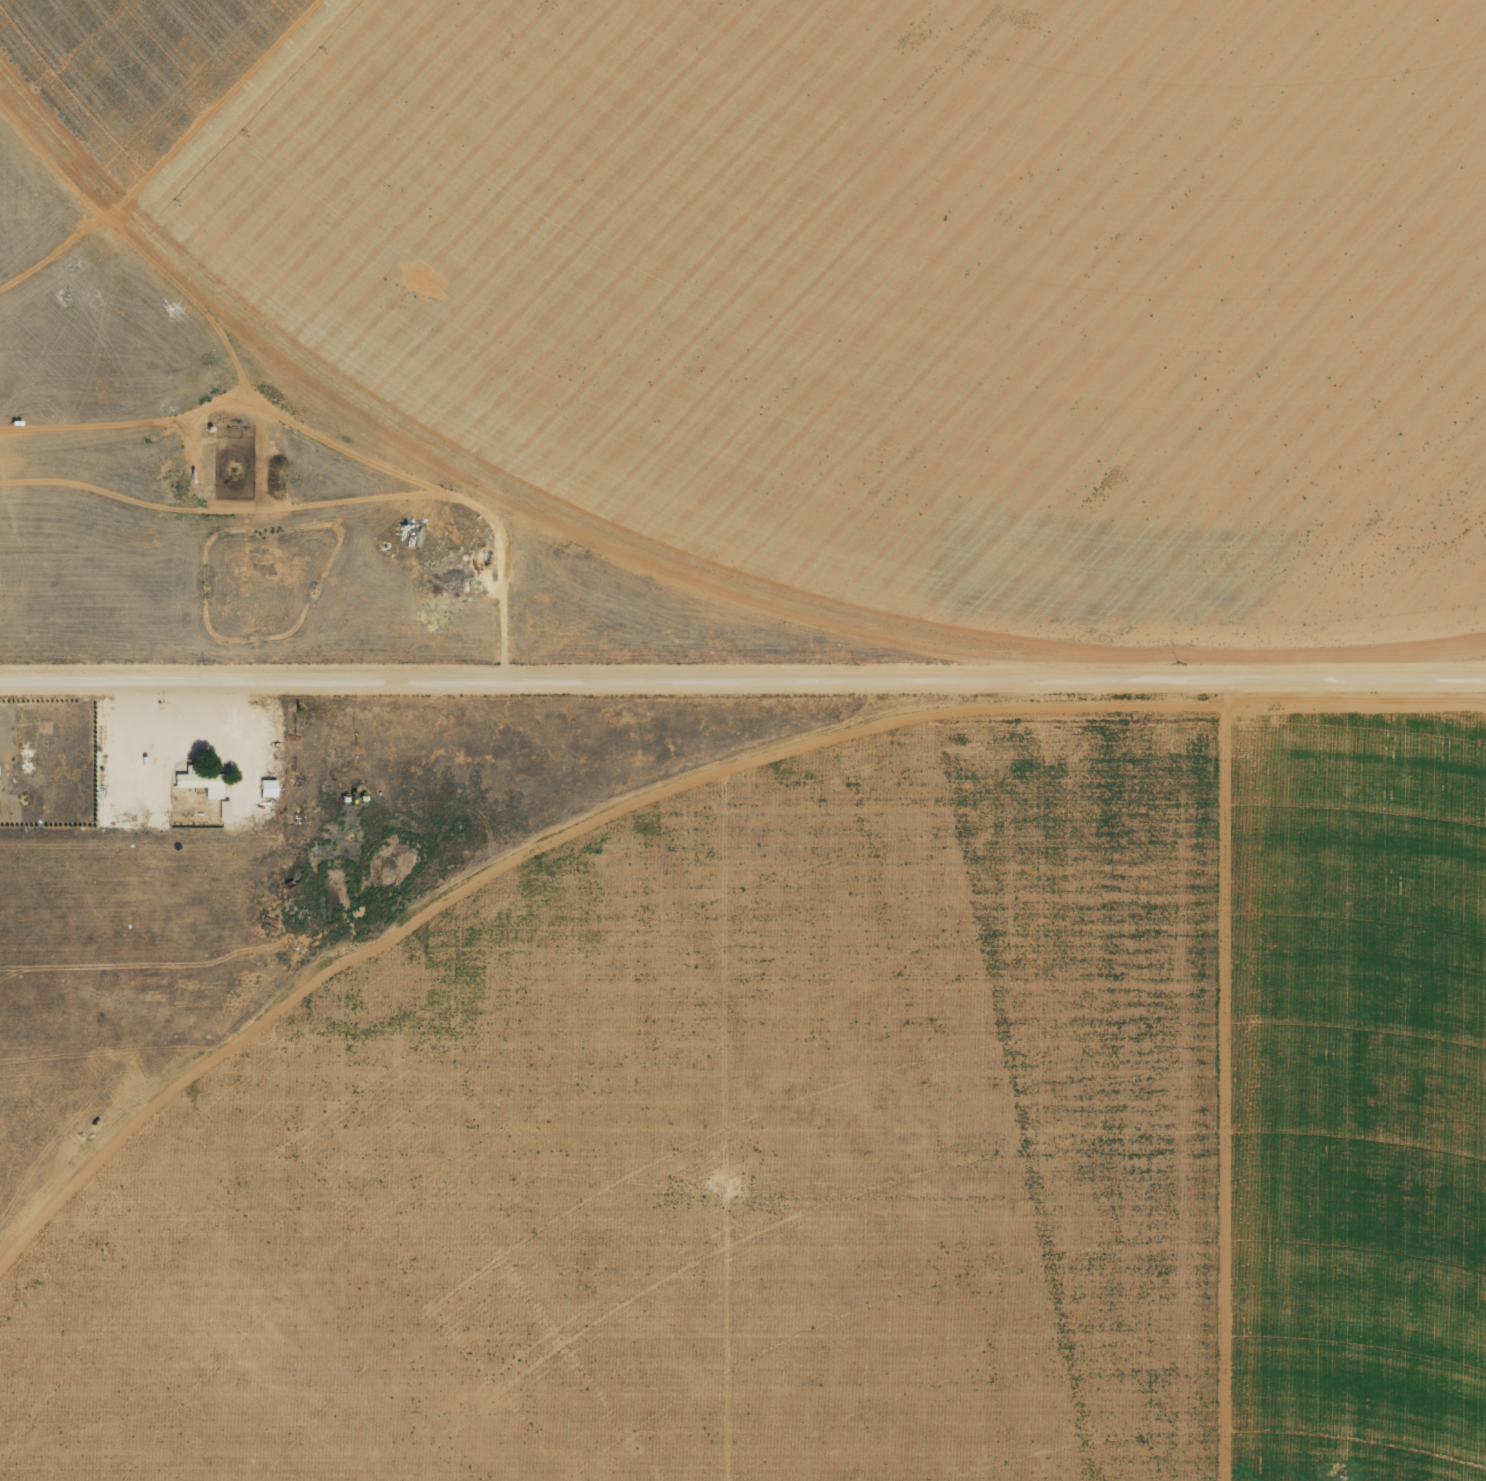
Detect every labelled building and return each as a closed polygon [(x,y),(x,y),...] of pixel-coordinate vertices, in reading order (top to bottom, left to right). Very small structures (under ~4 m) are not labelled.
[(205,787),(206,799),(223,799),(223,774),(198,774),(198,765),(186,765),(186,774),(175,774),(175,788),(205,787)] [(260,780),(261,797),(277,796),(276,780),(260,780)]
